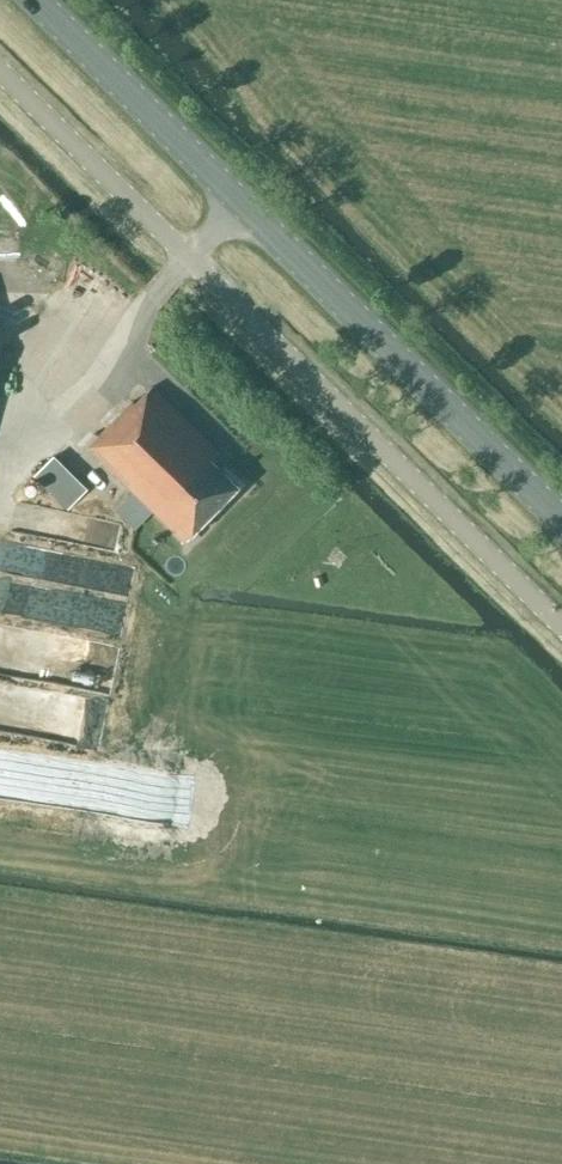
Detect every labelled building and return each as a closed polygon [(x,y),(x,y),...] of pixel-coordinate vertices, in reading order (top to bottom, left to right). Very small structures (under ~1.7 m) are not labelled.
[(217,450),(152,386),(135,403),(133,400),(88,446),(185,540),(238,485),(210,457),(217,450)] [(68,507),(85,490),(51,457),(35,474),(68,507)] [(101,747),(118,643),(89,639),(90,629),(67,625),(68,623),(113,630),(118,599),(14,583),(9,614),(0,613),(0,732),(101,747)]
